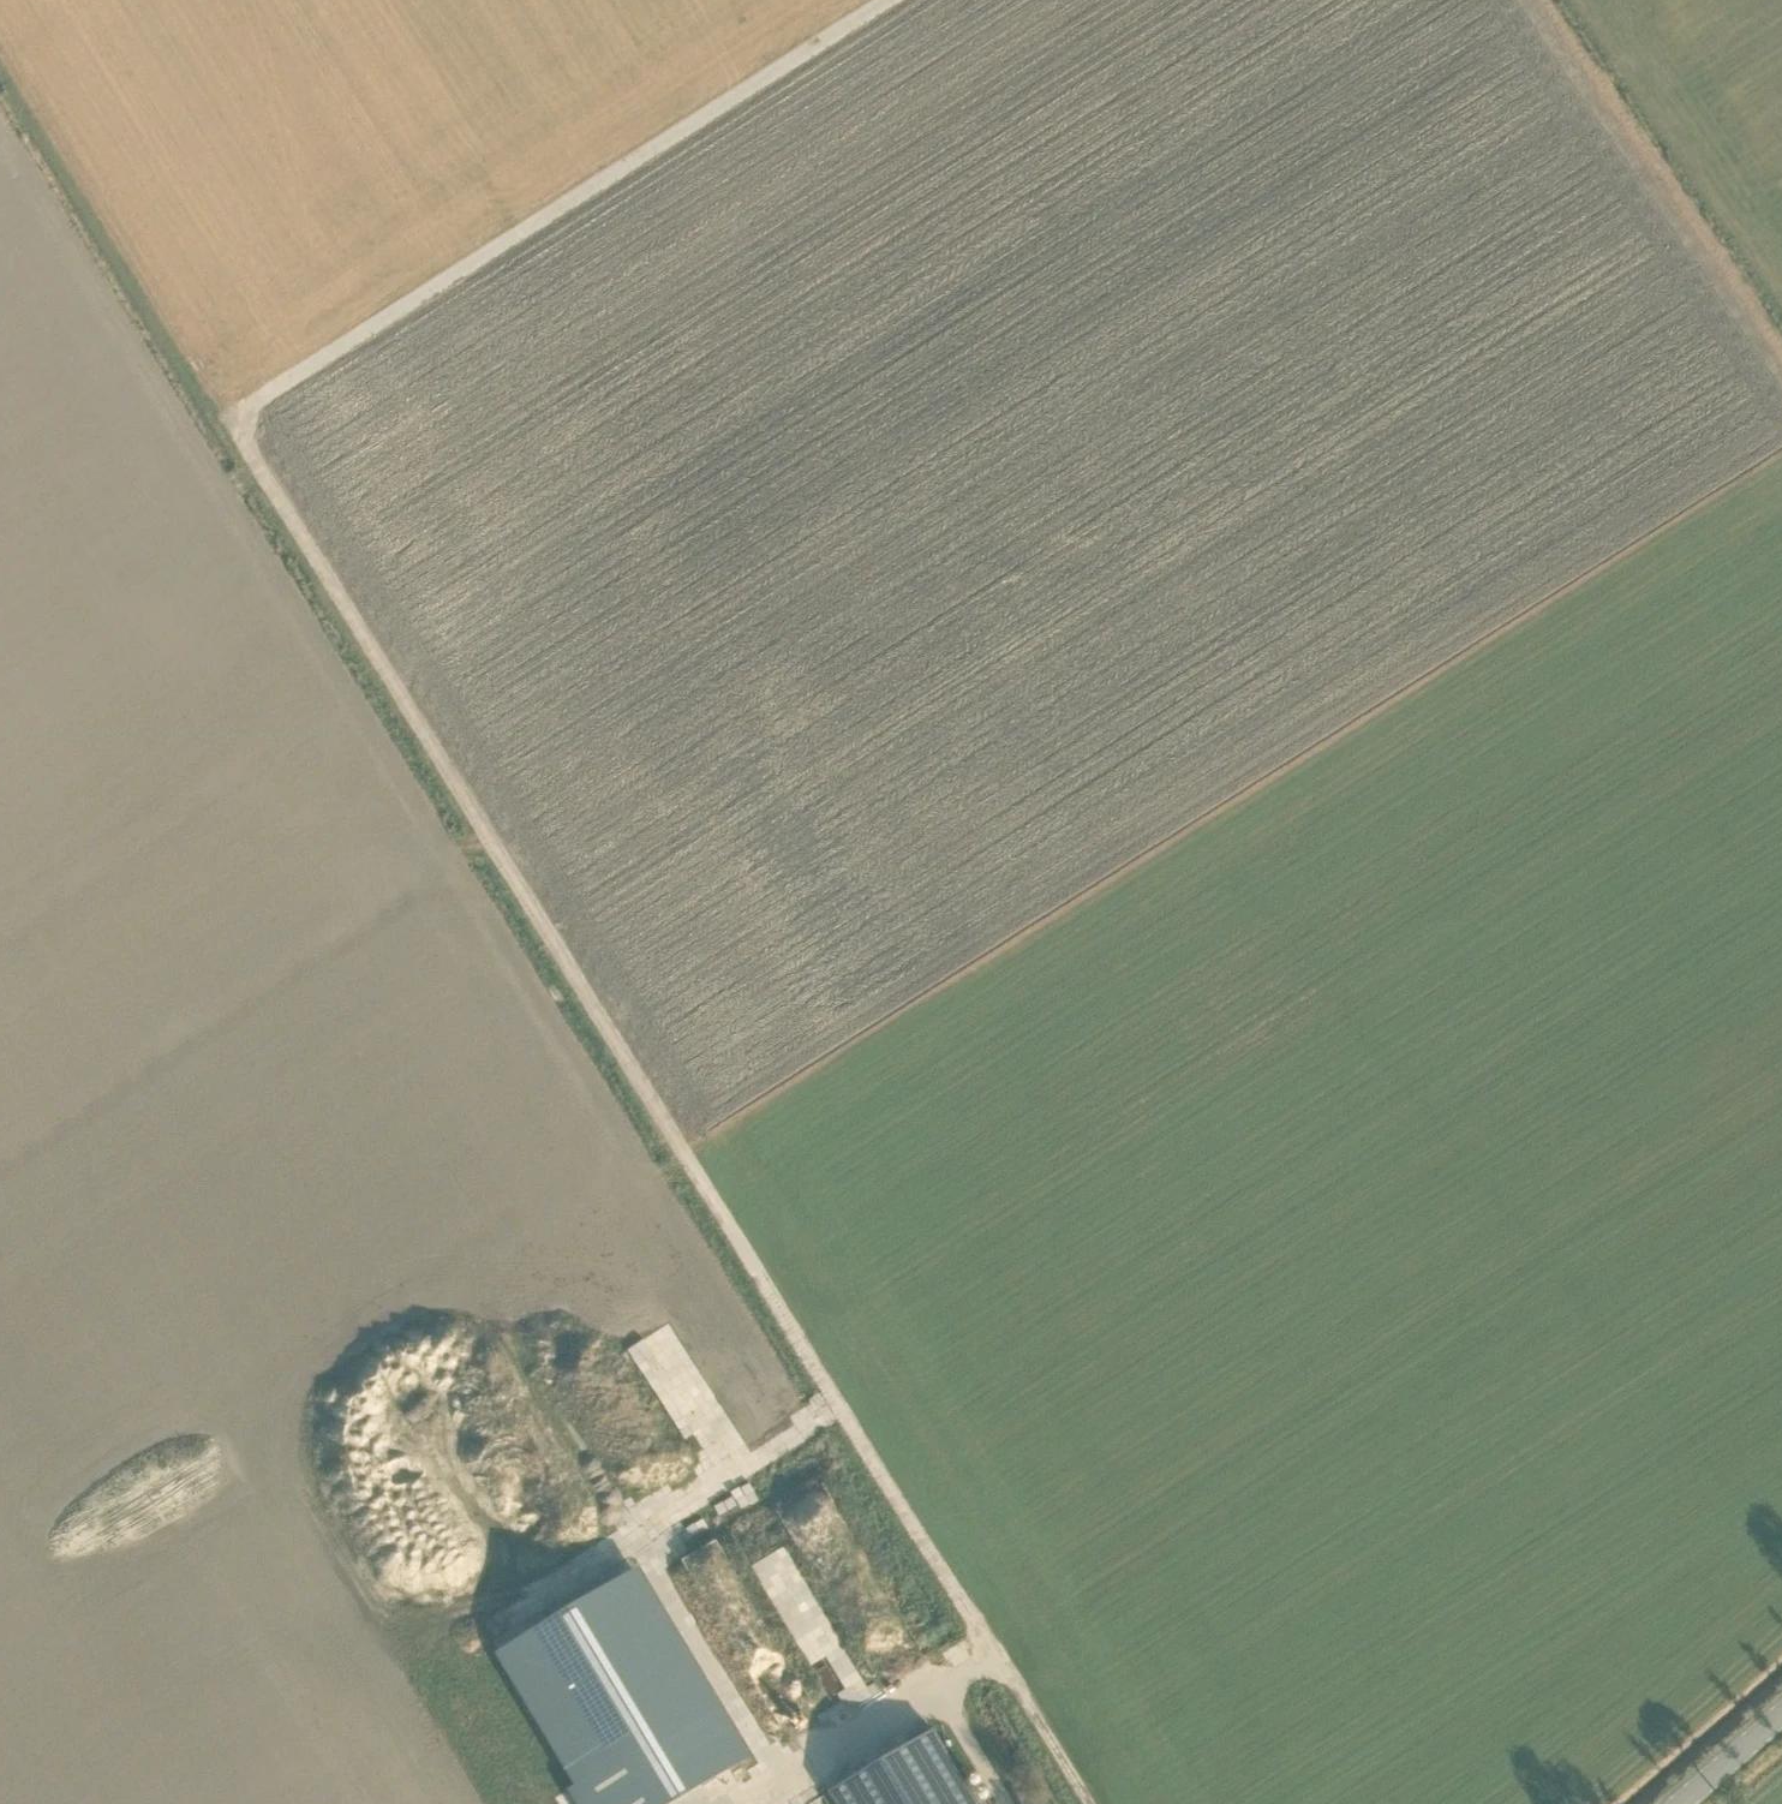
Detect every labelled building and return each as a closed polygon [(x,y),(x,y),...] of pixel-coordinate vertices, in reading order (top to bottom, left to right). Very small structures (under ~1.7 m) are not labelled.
[(697,1581),(733,1566),(721,1539),(686,1555),(697,1581)] [(832,1695),(865,1677),(799,1551),(765,1569),(832,1695)] [(499,1652),(579,1785),(571,1790),(580,1803),(669,1803),(748,1757),(635,1570),(499,1652)] [(936,1729),(832,1791),(840,1803),(981,1803),(936,1729)]
